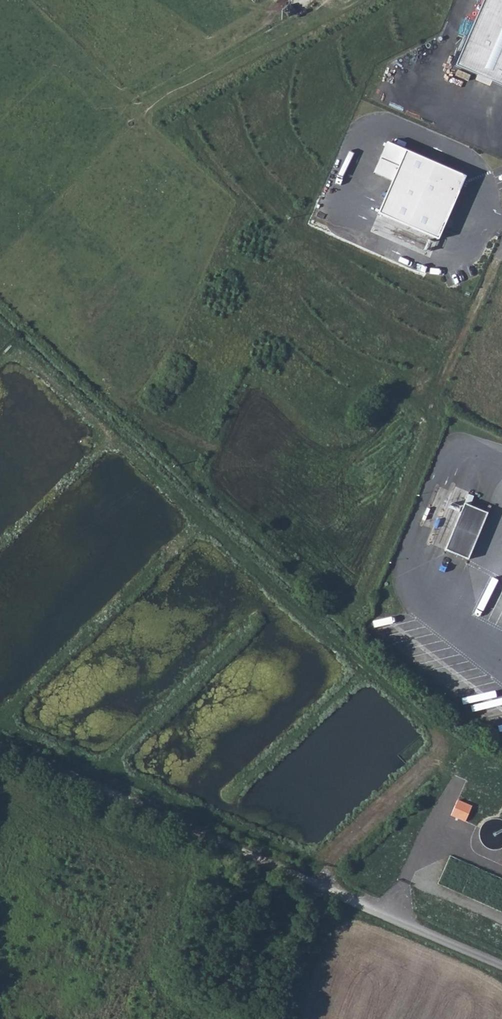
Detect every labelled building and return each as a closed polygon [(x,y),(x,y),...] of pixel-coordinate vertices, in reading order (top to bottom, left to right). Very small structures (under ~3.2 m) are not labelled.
[(456,67),(501,87),(501,0),(485,0),(456,67)] [(373,173),(392,180),(405,150),(386,142),(373,173)] [(465,176),(405,150),(392,180),(378,213),(438,238),(465,176)] [(463,503),(443,549),(467,559),(486,513),(463,503)]
